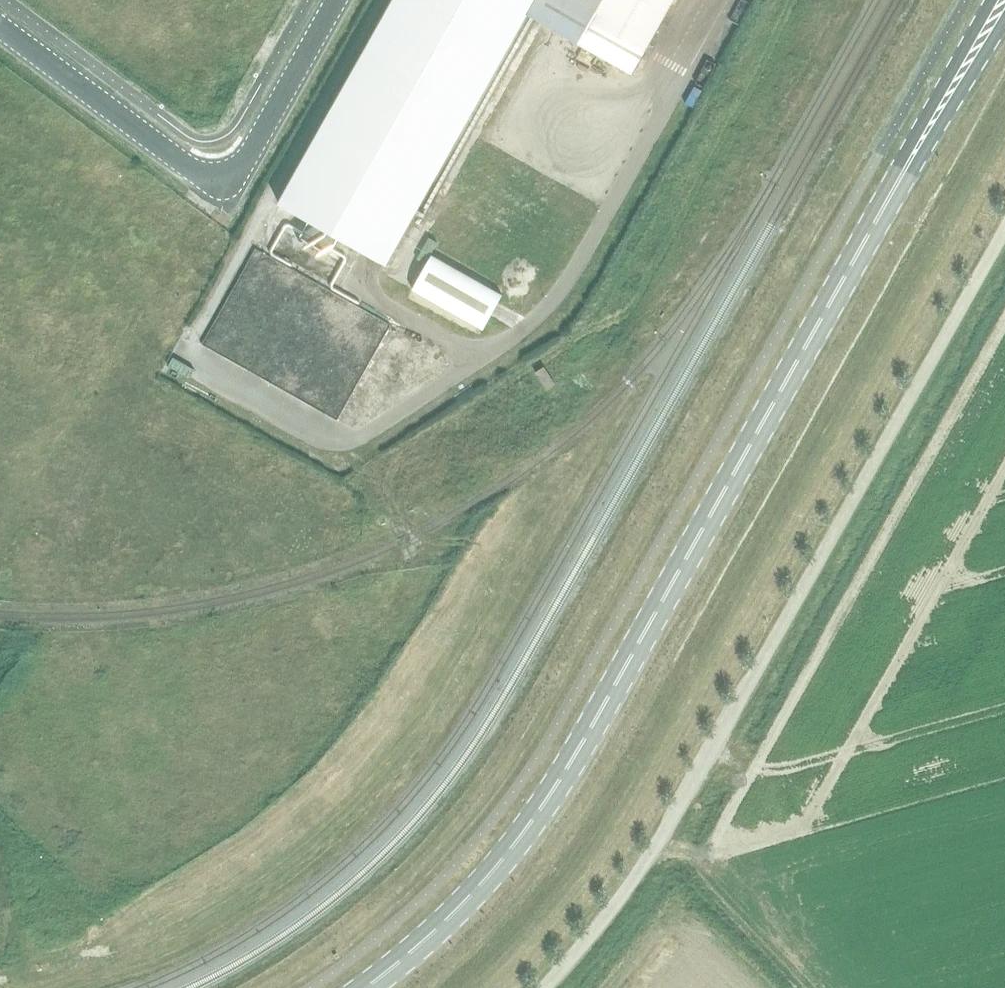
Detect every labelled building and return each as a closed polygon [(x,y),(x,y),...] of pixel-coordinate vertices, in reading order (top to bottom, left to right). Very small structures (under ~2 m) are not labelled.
[(279,203),(309,221),(300,237),(328,253),(338,237),(361,250),(385,264),(387,264),(410,224),(528,14),(552,28),(633,73),(648,45),(674,0),(393,0),(279,203)] [(432,255),(413,289),(483,329),(491,316),(498,302),(502,295),(433,255),(432,255)] [(417,352),(429,330),(418,324),(406,346),(417,352)] [(555,383),(544,366),(536,372),(547,389),(555,383)]
